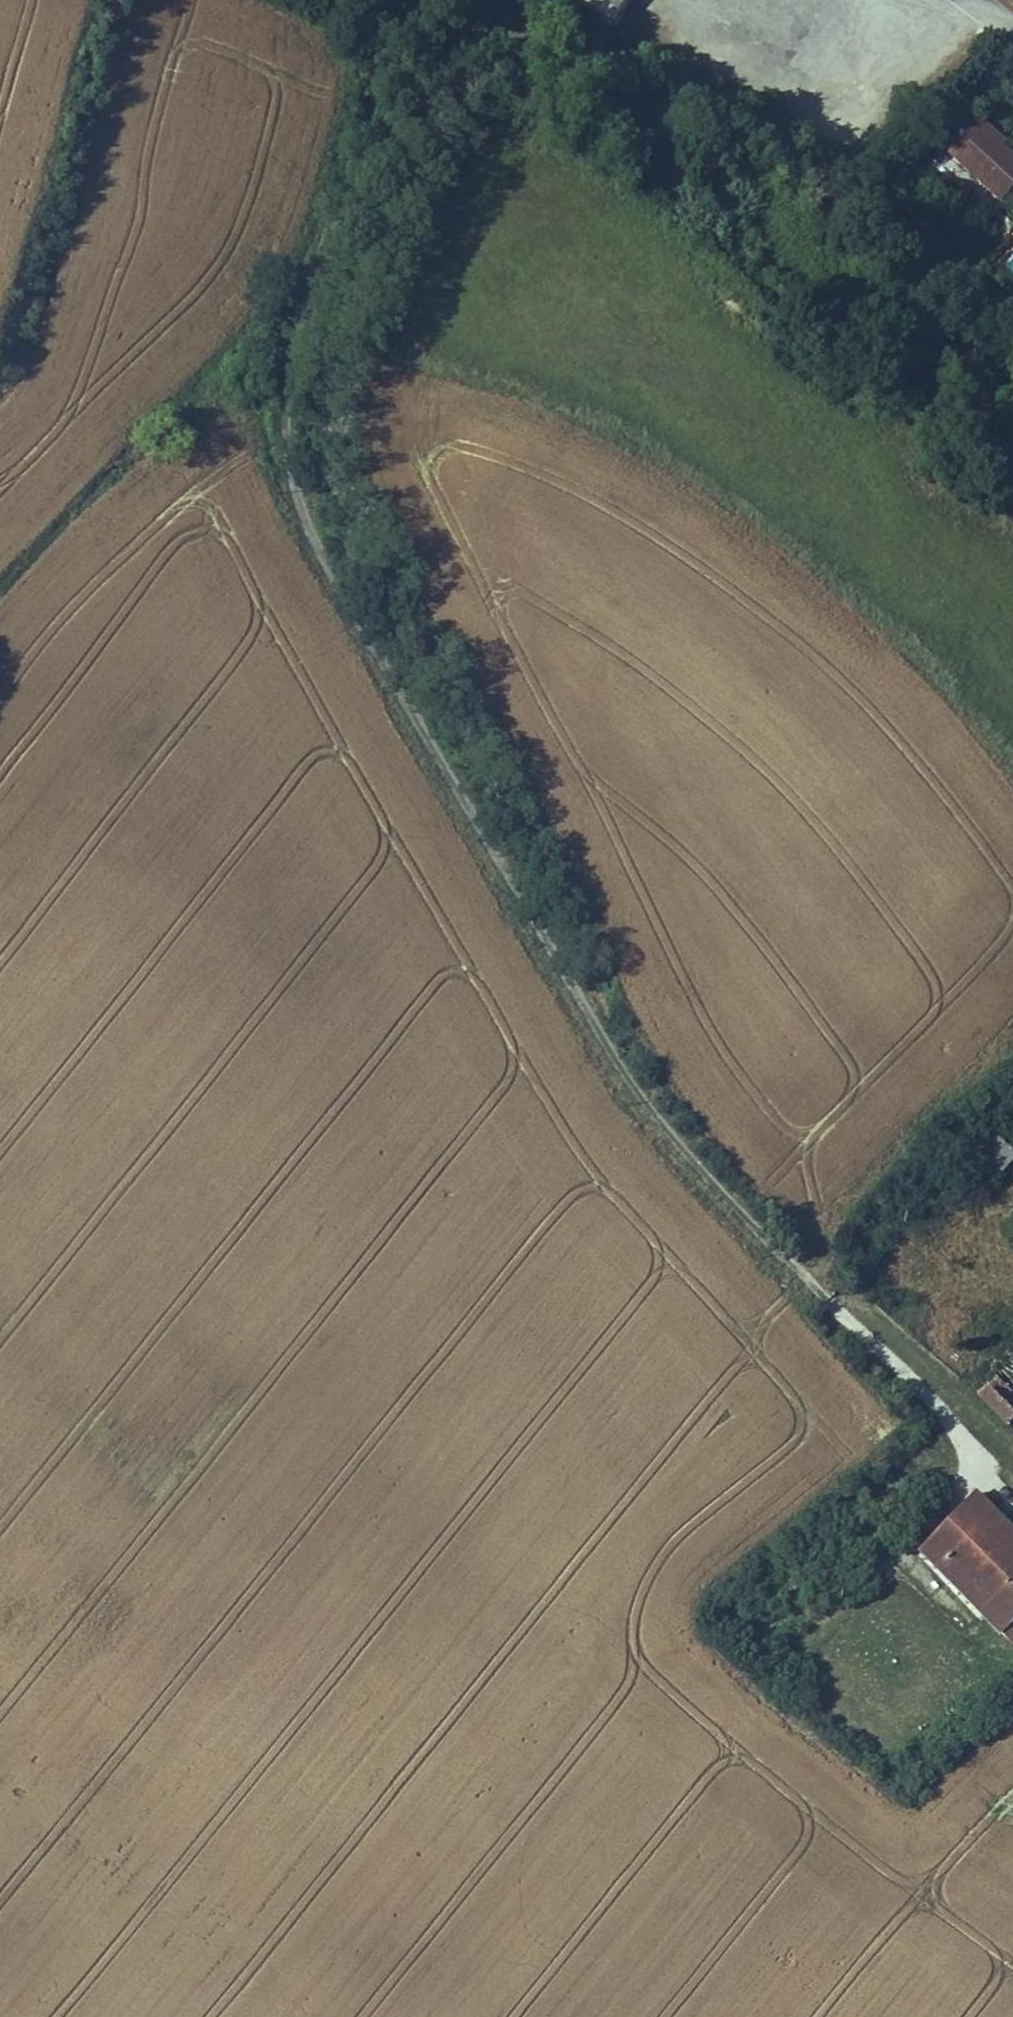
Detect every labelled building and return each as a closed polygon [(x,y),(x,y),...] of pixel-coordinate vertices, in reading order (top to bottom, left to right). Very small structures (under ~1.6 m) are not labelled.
[(614,36),(625,20),(639,0),(562,0),(614,36)] [(981,119),(977,123),(1005,146),(1008,142),(981,119)] [(951,154),(1007,201),(1012,194),(1012,153),(1005,146),(977,123),(951,154)] [(998,1179),(1012,1155),(1012,1150),(993,1137),(975,1166),(998,1179)] [(987,1384),(946,1428),(976,1456),(1012,1417),(1012,1408),(987,1384)] [(1000,1673),(1012,1660),(1012,1585),(951,1528),(902,1582),(1000,1673)]
